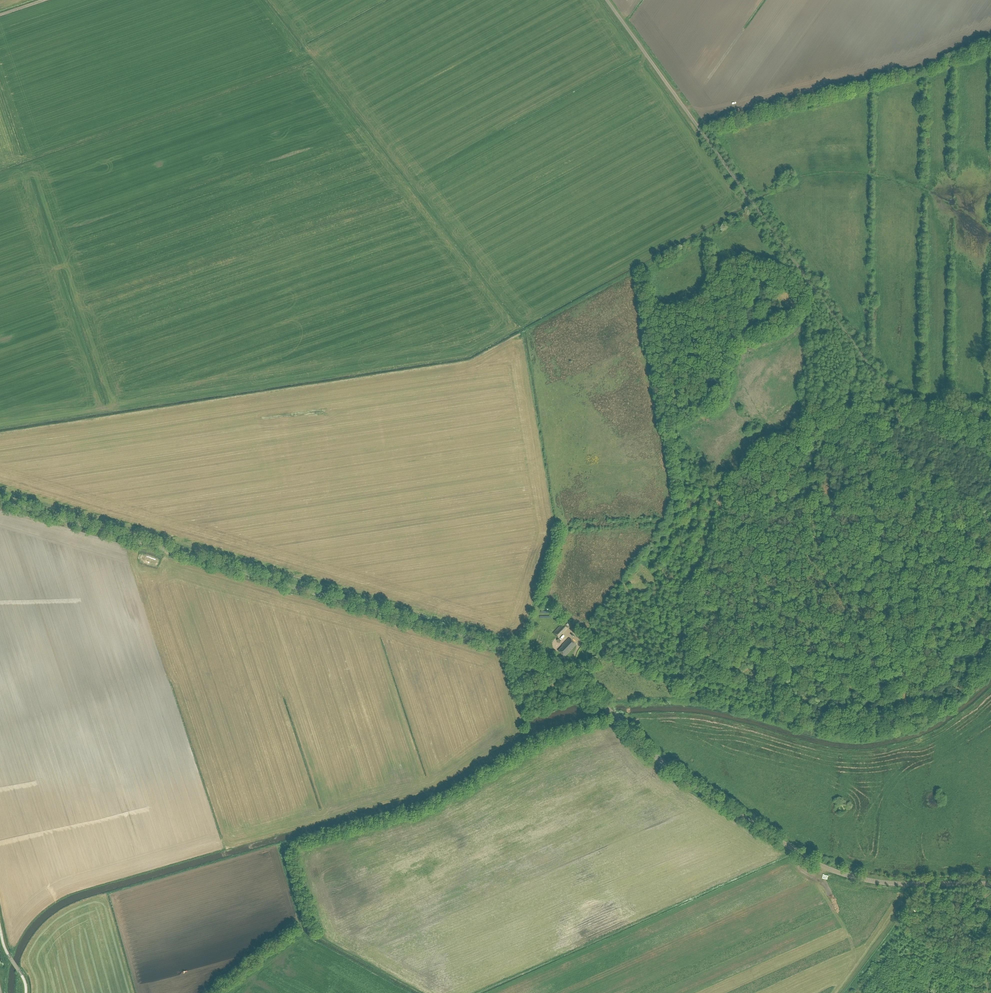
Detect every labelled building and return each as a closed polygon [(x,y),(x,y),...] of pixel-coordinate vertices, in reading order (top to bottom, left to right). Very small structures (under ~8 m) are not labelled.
[(553,633),(558,638),(568,628),(563,623),(553,633)] [(570,630),(578,638),(582,634),(579,631),(580,629),(576,624),(574,627),(573,626),(570,630)] [(558,652),(564,657),(576,645),(569,639),(561,646),(562,647),(558,652)] [(607,653),(601,648),(598,651),(604,656),(607,653)]
